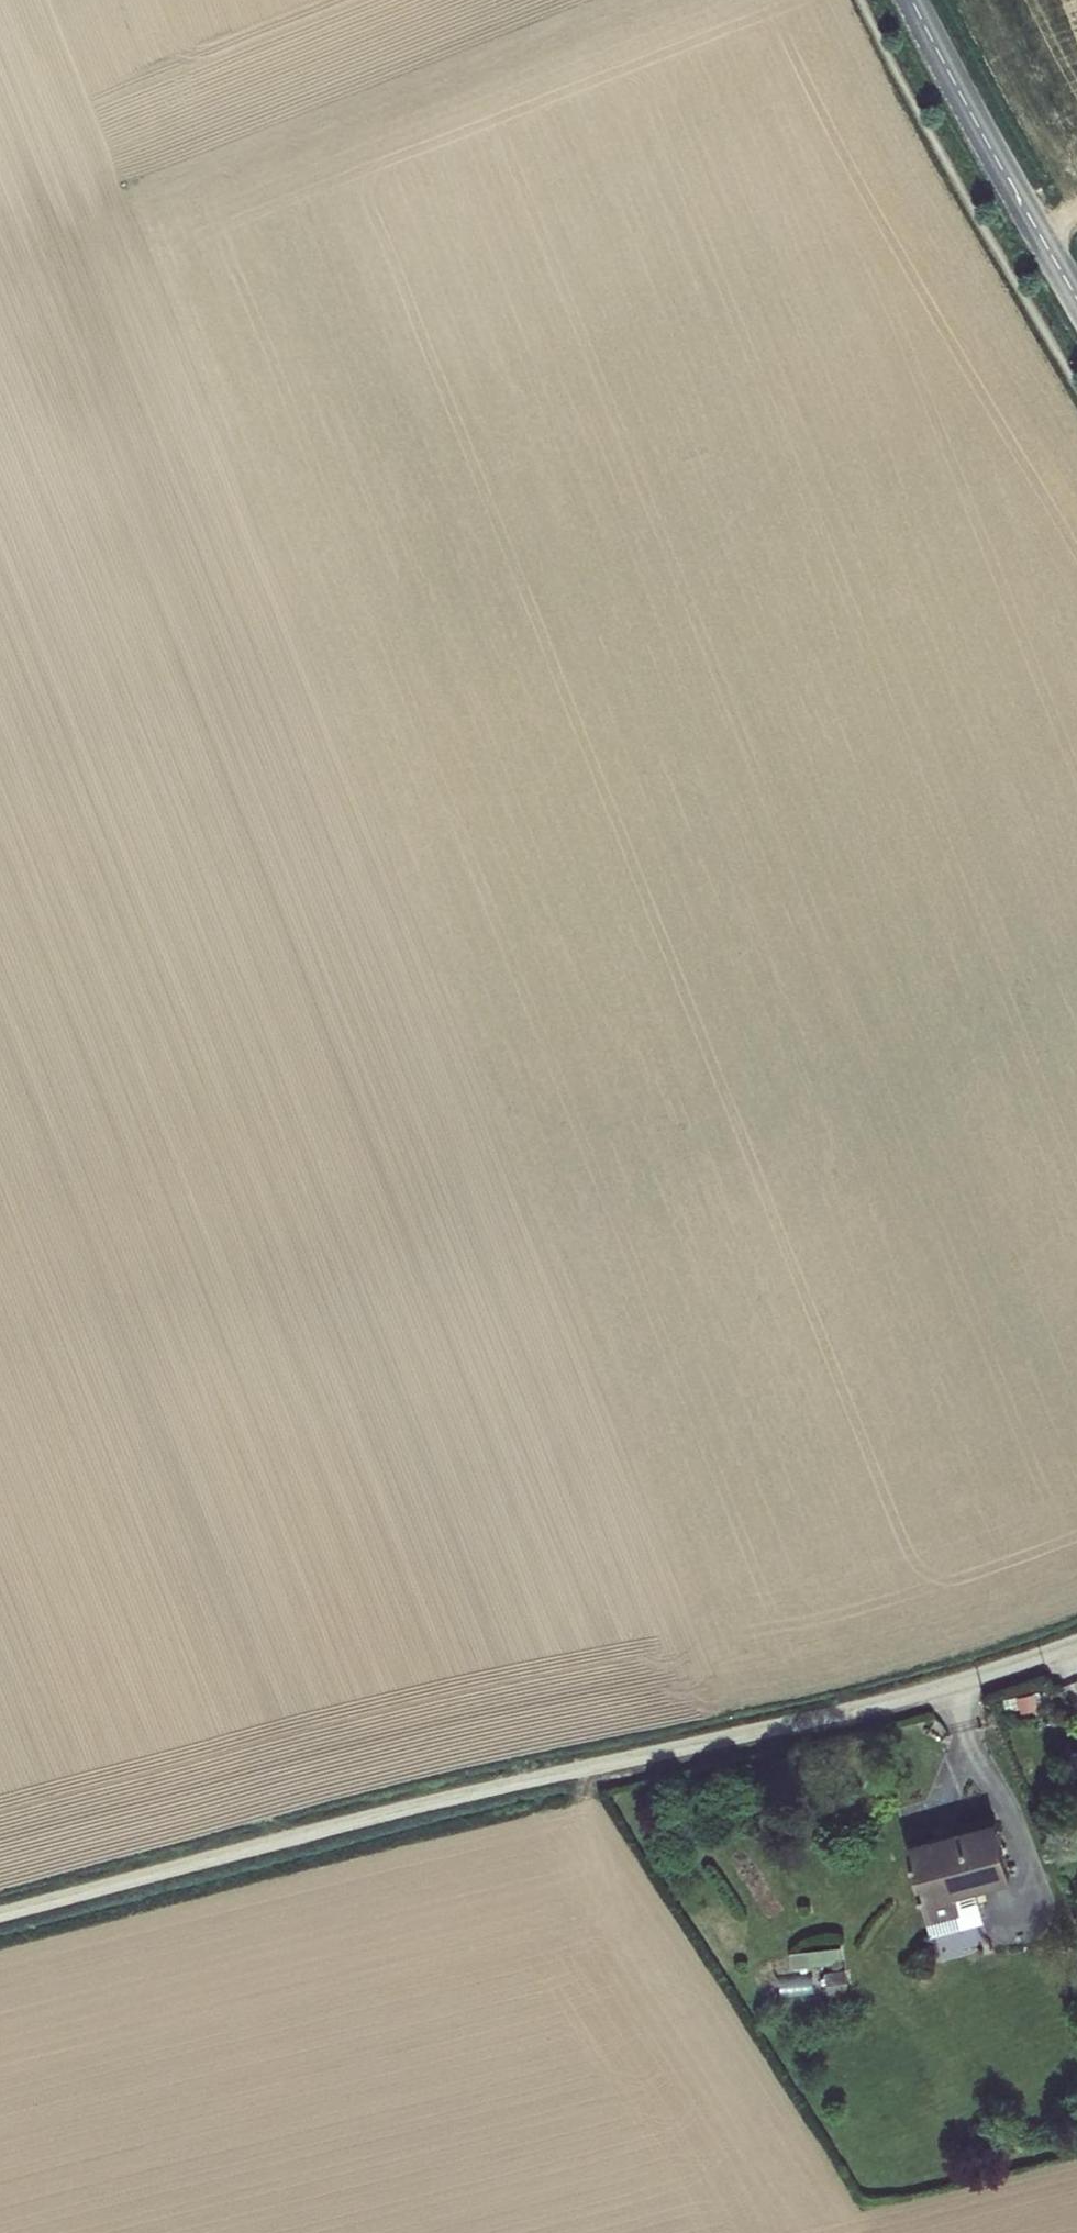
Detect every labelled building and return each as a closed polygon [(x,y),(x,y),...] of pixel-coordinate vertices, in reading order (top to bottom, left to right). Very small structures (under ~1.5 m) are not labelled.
[(1002,1811),(908,1835),(927,1911),(965,1901),(960,1881),(1016,1867),(1002,1811)] [(791,1967),(840,1959),(838,1944),(789,1952),(791,1967)] [(825,1993),(849,1992),(848,1969),(824,1970),(825,1993)]
